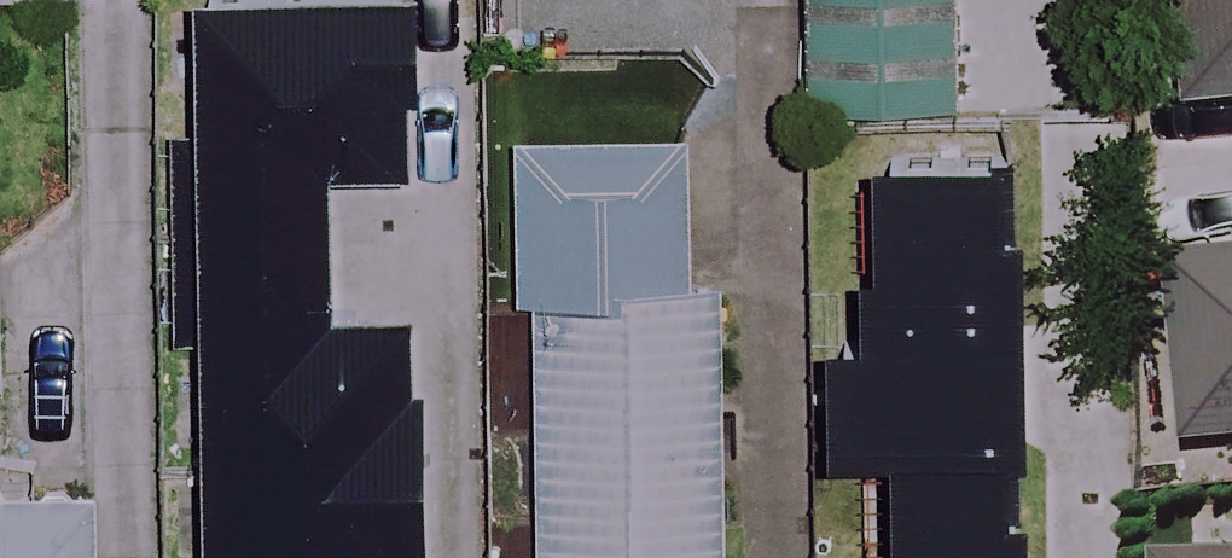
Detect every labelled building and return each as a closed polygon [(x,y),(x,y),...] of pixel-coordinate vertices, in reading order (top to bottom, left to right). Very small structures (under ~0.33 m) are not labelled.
[(420,311),(331,312),(330,155),(416,155),(415,0),(212,0),(217,557),(423,557),(420,311)] [(806,111),(956,112),(956,0),(806,0),(806,111)] [(1185,103),(1231,99),(1231,0),(1175,0),(1185,103)] [(706,133),(518,132),(518,312),(545,312),(544,557),(729,557),(730,283),(706,283),(706,133)] [(902,356),(1023,355),(1023,224),(902,225),(902,356)] [(1171,248),(1188,449),(1231,445),(1231,243),(1171,248)] [(1023,355),(902,356),(902,476),(1023,475),(1023,355)] [(99,490),(0,487),(0,557),(97,557),(99,490)] [(1051,521),(876,512),(873,557),(1049,557),(1051,521)]
